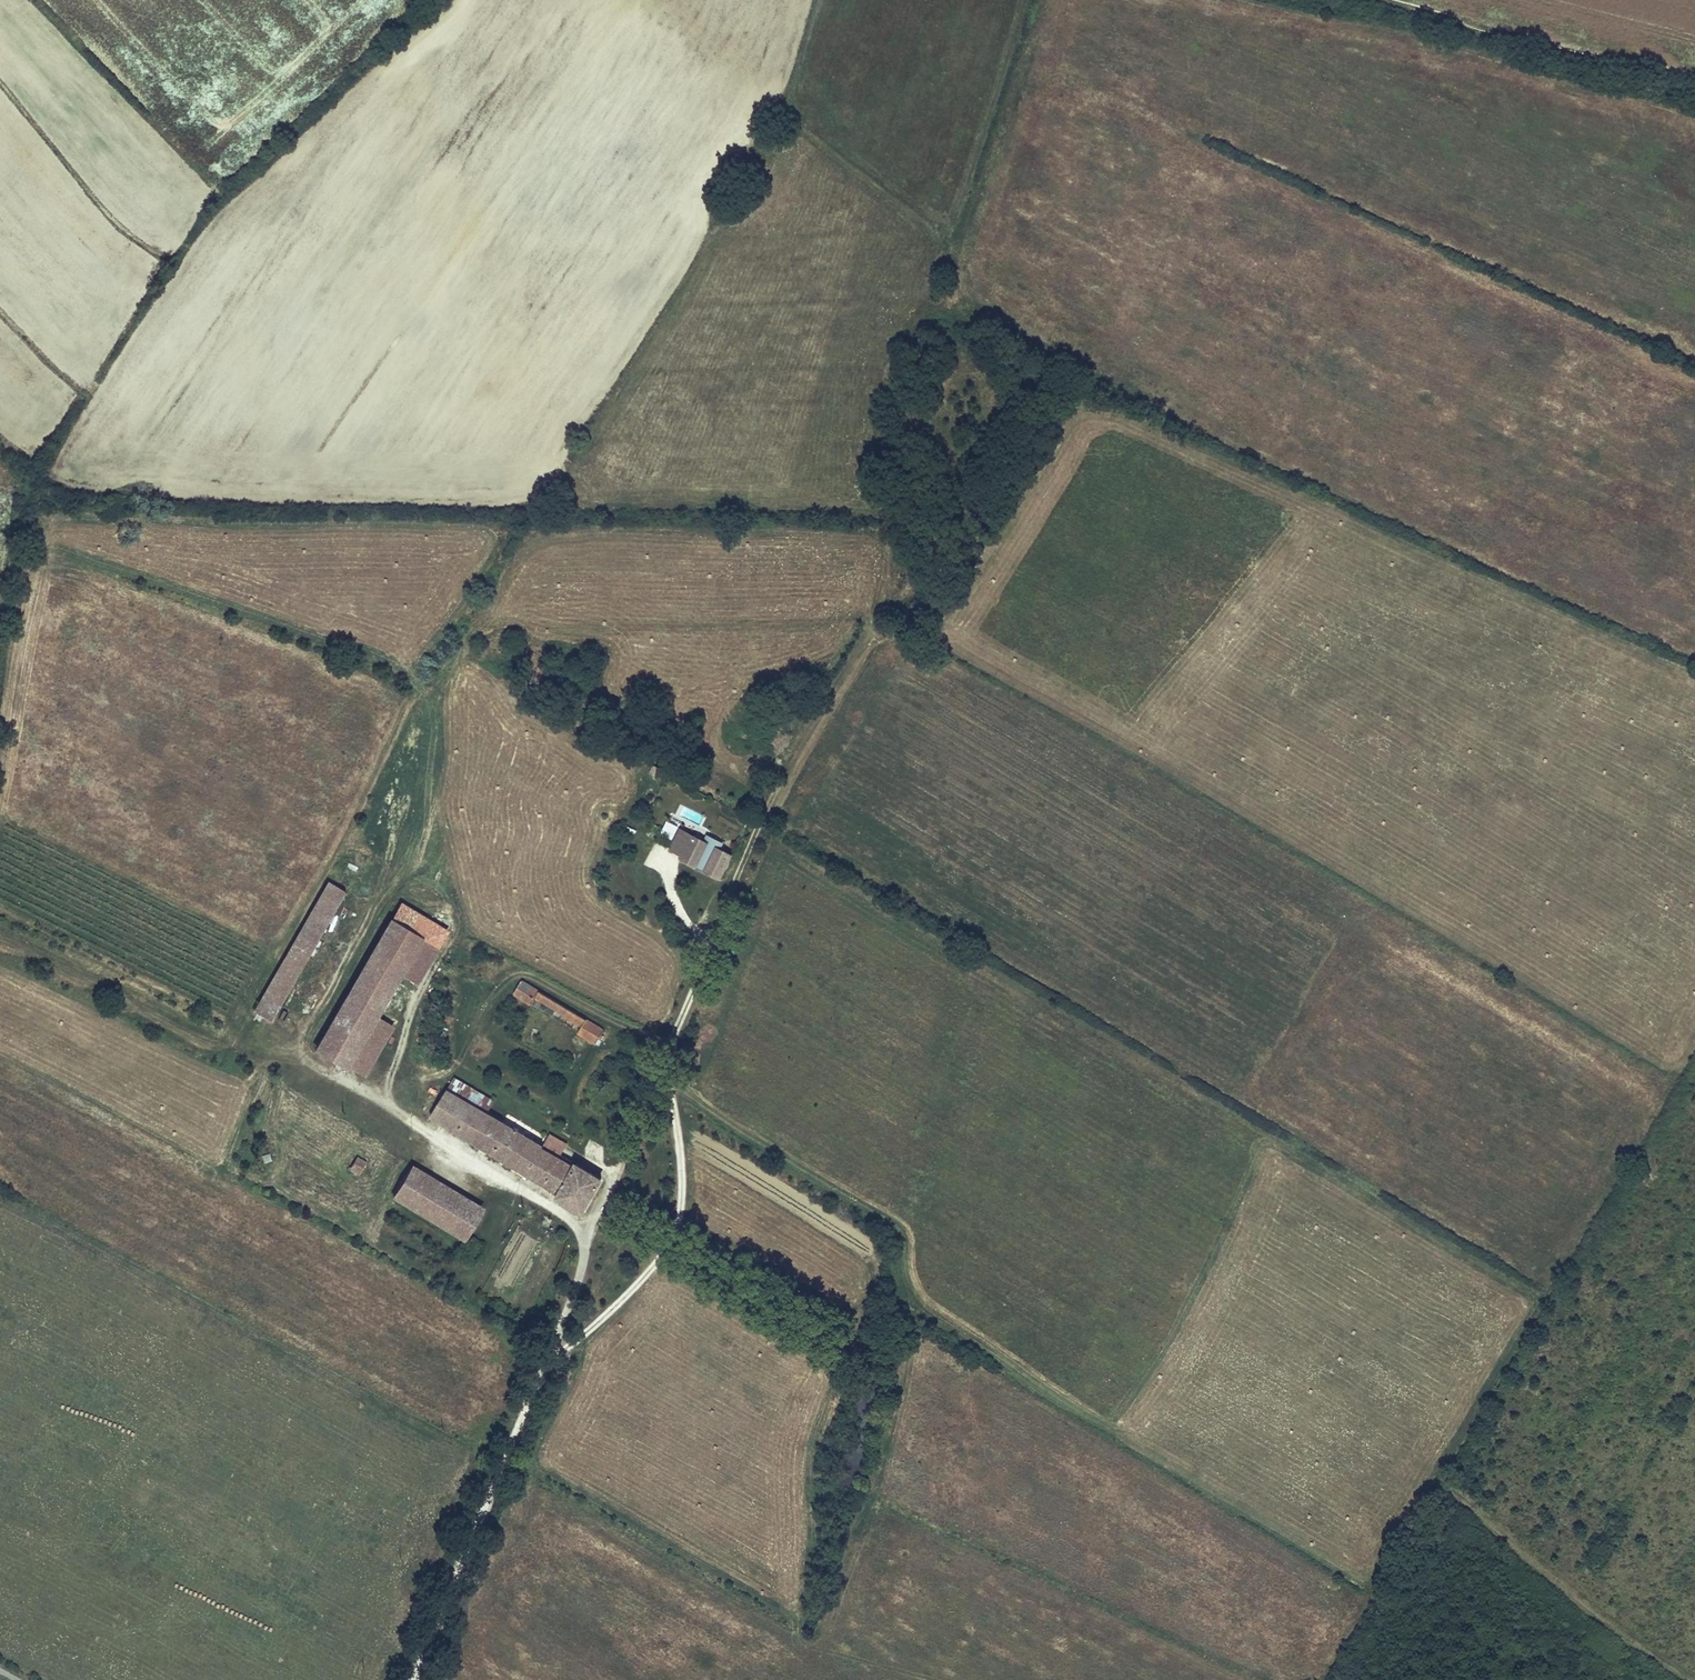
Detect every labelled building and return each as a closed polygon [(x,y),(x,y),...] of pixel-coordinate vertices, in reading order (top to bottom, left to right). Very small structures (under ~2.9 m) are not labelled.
[(657,840),(672,847),(678,836),(662,829),(657,840)] [(705,842),(680,830),(678,836),(672,847),(670,850),(683,856),(682,859),(695,866),(697,862),(707,867),(705,871),(720,878),(731,855),(719,849),(722,843),(708,836),(705,842)] [(345,892),(329,882),(255,1011),(271,1020),(345,892)] [(420,916),(409,910),(399,925),(411,932),(420,916)] [(316,1048),(348,1066),(382,1007),(402,974),(422,939),(432,923),(420,916),(411,932),(399,925),(391,920),(316,1048)] [(402,974),(418,983),(438,948),(422,939),(402,974)] [(540,992),(521,981),(514,994),(532,1005),(536,999),(540,992)] [(540,992),(536,999),(582,1026),(586,1019),(540,992)] [(398,1017),(382,1007),(348,1066),(364,1076),(398,1017)] [(604,1030),(586,1019),(582,1026),(578,1033),(596,1044),(604,1030)] [(454,1078),(431,1116),(559,1194),(557,1197),(582,1212),(601,1179),(576,1164),(574,1168),(558,1158),(541,1149),(542,1147),(485,1113),(492,1100),(454,1078)] [(567,1144),(549,1134),(542,1147),(541,1149),(558,1158),(567,1144)] [(359,1159),(352,1169),(360,1174),(366,1163),(359,1159)] [(410,1168),(394,1195),(464,1236),(480,1210),(410,1168)]
